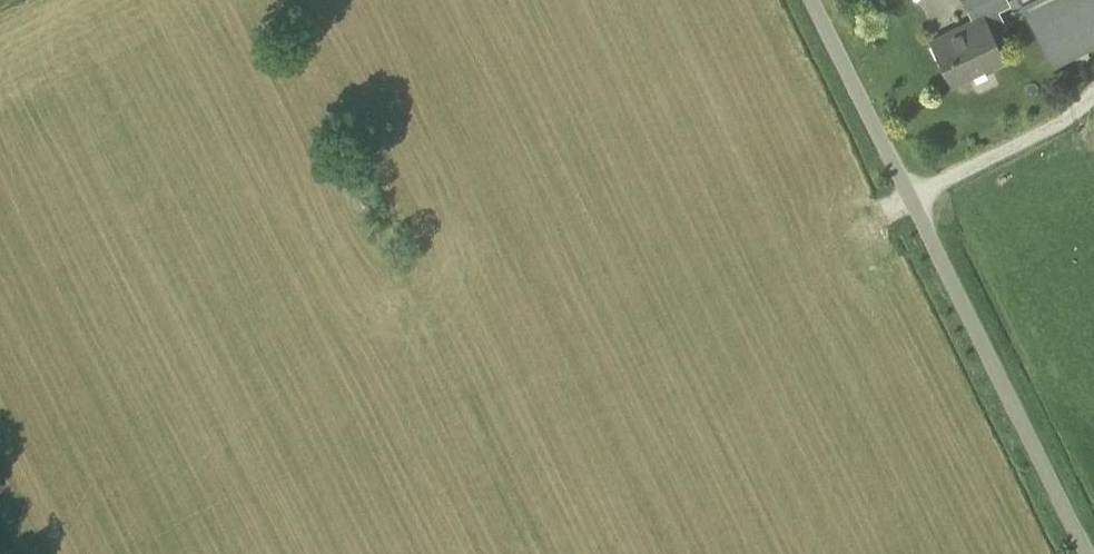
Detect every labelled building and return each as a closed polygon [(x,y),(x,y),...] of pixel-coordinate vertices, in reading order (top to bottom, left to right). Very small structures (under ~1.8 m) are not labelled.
[(973,20),(930,41),(950,81),(969,72),(971,75),(1004,59),(990,31),(1003,25),(996,10),(1008,4),(1006,0),(963,0),(973,20)] [(1049,58),(1093,36),(1093,0),(1020,0),(1049,58)]
